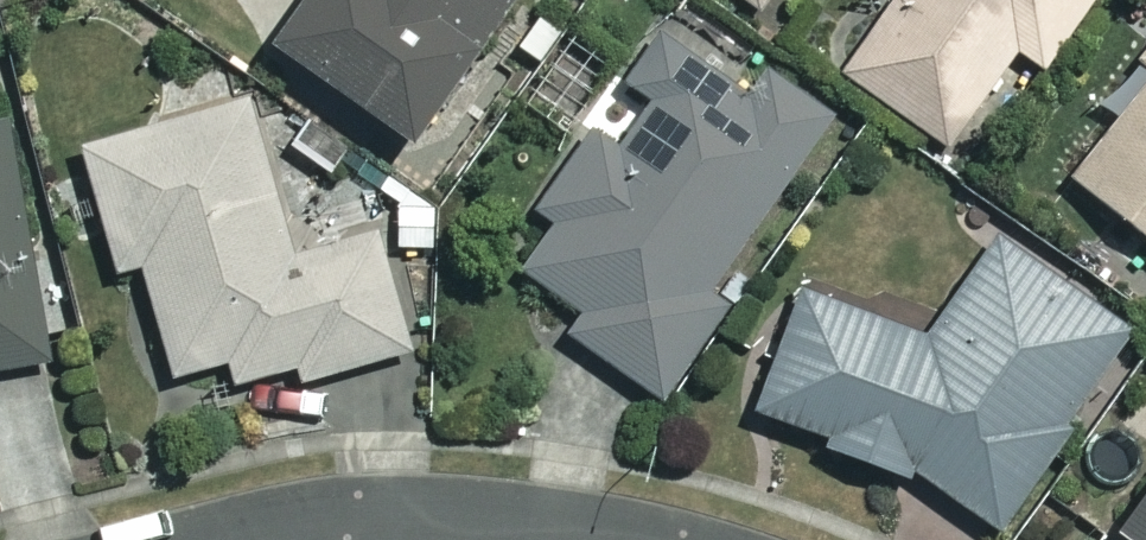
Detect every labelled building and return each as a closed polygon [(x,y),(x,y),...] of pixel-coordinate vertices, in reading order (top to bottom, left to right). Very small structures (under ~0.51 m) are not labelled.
[(294,53),(434,147),(532,0),(330,0),(294,53)] [(770,15),(781,0),(748,0),(770,15)] [(855,77),(959,153),(1030,56),(1055,74),(1109,0),(911,0),(855,77)] [(545,220),(566,236),(536,276),(591,316),(588,343),(669,404),(738,311),(720,298),(830,149),(677,36),(637,90),(665,110),(630,157),(605,139),(545,220)] [(1084,182),(1145,232),(1145,106),(1084,182)] [(305,262),(260,107),(96,154),(132,280),(156,273),(188,383),(243,367),(249,391),(319,371),(322,383),(423,354),(390,238),(305,262)] [(16,126),(0,129),(0,378),(63,366),(16,126)] [(1145,335),(1007,247),(936,358),(836,293),(764,405),(834,449),(840,439),(917,488),(924,476),(1016,535),(1145,335)] [(1134,539),(1145,539),(1145,523),(1134,539)]
